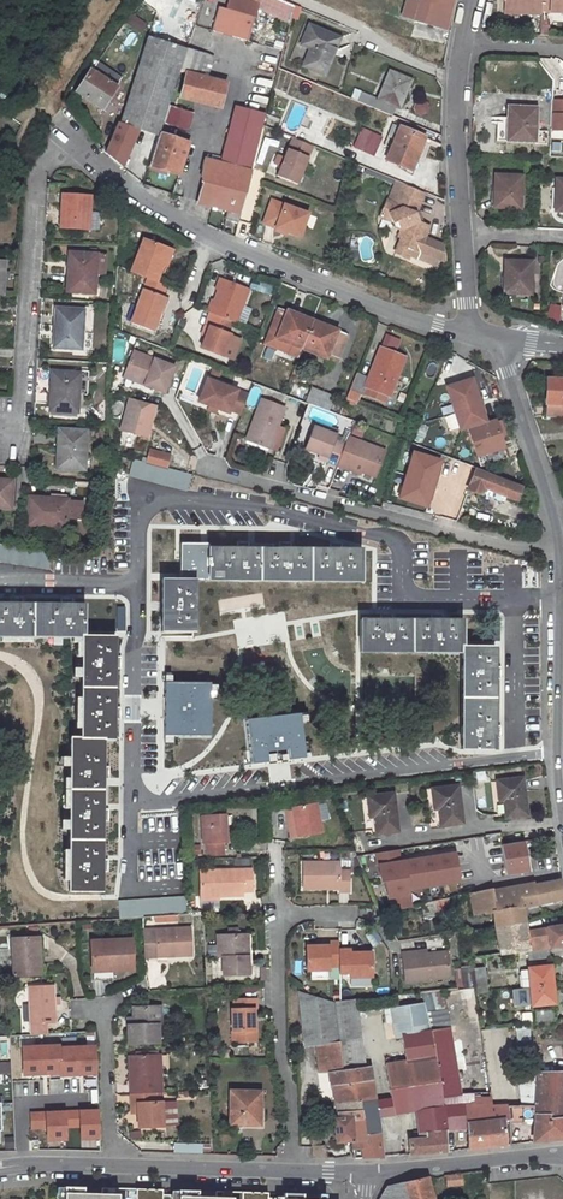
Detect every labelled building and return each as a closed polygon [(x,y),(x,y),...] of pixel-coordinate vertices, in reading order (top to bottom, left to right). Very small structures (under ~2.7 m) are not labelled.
[(212,34),(249,43),(261,0),(230,0),(227,11),(218,8),(212,34)] [(399,17),(428,27),(432,13),(449,18),(454,0),(417,0),(416,2),(409,0),(404,0),(399,17)] [(514,17),(532,17),(533,20),(542,20),(543,0),(515,0),(514,17)] [(542,20),(562,21),(562,0),(543,0),(542,20)] [(134,14),(127,23),(142,34),(149,25),(134,14)] [(310,52),(304,68),(324,76),(339,41),(310,28),(301,48),(310,52)] [(127,42),(136,43),(137,33),(127,33),(127,42)] [(173,36),(170,46),(186,51),(190,41),(173,36)] [(142,151),(138,166),(148,169),(149,163),(158,135),(179,73),(186,51),(170,46),(148,38),(121,123),(119,122),(104,155),(121,170),(138,130),(149,134),(144,151),(142,151)] [(226,86),(207,80),(214,60),(186,51),(179,73),(186,75),(181,95),(221,107),(226,86)] [(91,72),(76,95),(100,111),(117,85),(112,82),(111,85),(91,72)] [(390,74),(378,102),(381,103),(379,110),(393,116),(396,109),(400,111),(411,83),(390,74)] [(118,98),(110,112),(117,116),(125,102),(118,98)] [(418,102),(413,112),(423,117),(428,106),(418,102)] [(204,122),(210,123),(213,109),(207,107),(204,122)] [(510,107),(508,141),(537,142),(539,109),(510,107)] [(170,109),(166,124),(185,130),(190,115),(170,109)] [(237,223),(249,181),(250,174),(248,173),(264,115),(240,109),(237,123),(231,122),(219,166),(203,161),(201,169),(202,184),(199,196),(196,204),(223,212),(222,218),(237,223)] [(362,127),(354,147),(376,156),(384,136),(362,127)] [(400,128),(386,162),(411,172),(425,138),(400,128)] [(158,135),(149,163),(167,168),(166,172),(167,172),(178,176),(187,145),(158,135)] [(313,150),(293,141),(275,178),(295,187),(313,150)] [(148,169),(147,170),(166,176),(167,172),(166,172),(167,168),(149,163),(148,169)] [(498,177),(496,210),(523,211),(524,179),(498,177)] [(418,225),(414,214),(422,193),(401,185),(393,205),(385,201),(380,212),(387,215),(391,225),(394,224),(399,233),(397,238),(400,240),(394,256),(408,260),(409,257),(411,251),(418,253),(436,260),(439,253),(431,250),(434,242),(421,237),(425,227),(418,225)] [(64,196),(61,229),(88,230),(90,198),(64,196)] [(269,202),(262,225),(274,229),(298,238),(306,215),(269,202)] [(378,220),(391,225),(387,215),(380,212),(378,220)] [(143,242),(130,274),(146,280),(155,283),(161,267),(159,266),(164,250),(143,242)] [(446,246),(434,242),(431,250),(439,253),(436,260),(444,263),(446,246)] [(164,250),(159,266),(161,267),(164,268),(170,252),(164,250)] [(434,266),(436,260),(418,253),(411,251),(409,257),(434,266)] [(70,255),(67,292),(94,294),(97,257),(70,255)] [(506,262),(504,295),(531,297),(533,263),(506,262)] [(155,314),(161,299),(165,287),(155,283),(146,280),(129,325),(151,334),(155,325),(159,315),(155,314)] [(238,325),(250,291),(221,280),(217,290),(219,291),(211,314),(232,323),(238,325)] [(162,316),(168,302),(161,299),(155,314),(159,315),(162,316)] [(548,323),(560,324),(562,305),(550,304),(548,323)] [(56,311),(54,349),(80,350),(83,312),(56,311)] [(313,322),(288,313),(288,314),(279,311),(266,346),(299,358),(301,351),(313,322)] [(211,314),(206,327),(210,329),(206,338),(201,350),(223,358),(231,336),(228,335),(232,323),(211,314)] [(160,326),(164,317),(162,316),(159,315),(155,325),(159,326),(160,326)] [(313,322),(301,351),(334,364),(346,335),(313,322)] [(359,368),(350,391),(362,396),(364,391),(386,399),(402,358),(381,349),(371,373),(359,368)] [(133,353),(124,375),(145,383),(144,387),(164,394),(174,368),(133,353)] [(52,374),(49,412),(76,413),(78,375),(52,374)] [(145,383),(124,375),(123,379),(144,387),(145,383)] [(562,418),(562,380),(547,379),(547,404),(548,404),(547,418),(562,418)] [(240,416),(247,397),(206,381),(198,403),(208,407),(208,405),(218,409),(217,411),(228,415),(229,411),(240,416)] [(479,383),(455,391),(480,468),(507,459),(503,448),(511,445),(510,440),(506,442),(503,435),(505,435),(500,420),(496,421),(496,420),(490,422),(479,383)] [(312,388),(307,402),(329,411),(334,397),(312,388)] [(155,407),(129,400),(120,432),(146,439),(148,430),(147,427),(148,423),(150,423),(155,407)] [(283,410),(260,401),(245,441),(268,450),(283,410)] [(218,409),(208,405),(208,407),(206,411),(216,415),(217,411),(218,409)] [(314,423),(313,428),(335,436),(337,432),(314,423)] [(364,428),(355,424),(351,435),(360,438),(364,428)] [(337,467),(345,446),(333,441),(335,436),(313,428),(304,450),(318,455),(326,459),(325,462),(337,467)] [(58,431),(55,470),(82,471),(84,433),(58,431)] [(384,452),(348,438),(345,446),(337,467),(359,475),(361,471),(374,476),(384,452)] [(431,442),(428,450),(446,457),(457,462),(461,453),(431,442)] [(170,469),(173,453),(150,448),(146,464),(170,469)] [(459,477),(469,482),(467,489),(502,502),(505,496),(515,500),(520,487),(473,470),(474,468),(457,462),(446,457),(442,467),(460,474),(459,477)] [(129,463),(125,480),(183,495),(187,477),(129,463)] [(95,475),(94,484),(102,484),(103,475),(95,475)] [(9,508),(11,482),(0,481),(0,508),(9,508)] [(27,525),(64,528),(65,519),(81,520),(82,508),(66,507),(67,502),(28,499),(27,525)] [(50,571),(52,555),(0,547),(0,562),(50,571)] [(287,550),(277,550),(245,550),(235,550),(206,550),(178,550),(178,581),(191,581),(358,582),(358,551),(338,551),(328,550),(287,550)] [(159,581),(159,631),(191,632),(191,581),(178,581),(159,581)] [(80,638),(81,606),(70,606),(58,606),(11,605),(0,605),(0,636),(80,638)] [(390,613),(379,613),(378,621),(390,621),(390,613)] [(360,621),(359,653),(460,654),(460,648),(460,621),(449,621),(437,621),(390,621),(378,621),(360,621)] [(80,638),(79,739),(101,740),(110,740),(111,728),(111,717),(111,669),(112,658),(112,639),(80,638)] [(491,726),(491,678),(491,667),(491,648),(460,648),(460,654),(461,748),(491,748),(491,736),(491,726)] [(69,739),(68,890),(99,891),(99,870),(99,860),(100,820),(100,809),(100,778),(100,767),(101,740),(79,739),(69,739)] [(529,817),(524,781),(499,784),(502,804),(506,804),(508,819),(529,817)] [(459,788),(433,792),(435,812),(440,812),(442,828),(463,825),(459,788)] [(394,797),(369,800),(372,820),(375,820),(377,836),(399,834),(394,797)] [(297,838),(321,834),(315,805),(292,809),(295,826),(297,838)] [(203,818),(204,844),(208,844),(209,857),(224,856),(223,843),(227,843),(226,818),(203,818)] [(497,836),(486,837),(495,891),(534,884),(533,875),(503,880),(503,877),(525,873),(521,844),(498,847),(497,836)] [(302,864),(303,890),(339,889),(339,892),(349,892),(348,872),(339,873),(338,863),(302,864)] [(201,898),(243,897),(243,893),(253,893),(252,872),(201,873),(201,898)] [(491,892),(495,914),(521,908),(562,900),(562,893),(561,880),(535,886),(534,884),(495,891),(491,892)] [(443,894),(418,900),(420,906),(445,901),(445,900),(470,894),(477,892),(476,886),(456,891),(455,887),(443,890),(443,894)] [(477,892),(470,894),(474,914),(492,910),(496,928),(523,923),(521,908),(495,914),(491,892),(490,889),(477,892)] [(470,894),(445,900),(445,901),(447,908),(463,904),(466,916),(474,914),(470,894)] [(188,899),(119,903),(120,920),(188,916),(188,899)] [(523,923),(496,928),(502,955),(525,952),(529,952),(525,932),(523,923)] [(547,930),(550,949),(562,947),(562,927),(547,930)] [(496,928),(474,932),(479,958),(502,955),(496,928)] [(547,930),(525,932),(529,952),(548,949),(550,949),(547,930)] [(190,934),(154,936),(155,960),(174,959),(174,963),(192,962),(190,934)] [(218,938),(219,960),(224,960),(224,978),(250,977),(249,959),(244,959),(243,937),(218,938)] [(36,938),(9,938),(11,975),(34,974),(33,952),(36,952),(36,938)] [(131,943),(90,946),(92,976),(111,974),(132,973),(131,943)] [(328,948),(316,949),(306,949),(307,973),(329,973),(329,969),(340,968),(339,951),(338,945),(327,945),(328,948)] [(529,952),(525,952),(526,962),(550,960),(548,949),(529,952)] [(350,979),(372,978),(371,953),(362,954),(350,954),(350,951),(339,951),(340,968),(340,976),(350,975),(350,979)] [(407,983),(452,977),(449,953),(428,955),(414,957),(414,953),(403,954),(407,983)] [(550,967),(528,969),(529,987),(552,985),(550,967)] [(462,969),(465,989),(475,988),(474,976),(473,971),(473,968),(462,969)] [(111,974),(92,976),(93,985),(112,984),(111,974)] [(46,985),(21,986),(23,1035),(40,1034),(39,1022),(48,1021),(46,985)] [(552,985),(529,987),(531,1006),(553,1004),(552,985)] [(526,1005),(526,990),(514,990),(514,1005),(526,1005)] [(423,1004),(431,1032),(449,1029),(443,991),(420,994),(423,1004)] [(316,1049),(316,1046),(339,1043),(338,1036),(334,1004),(309,999),(300,998),(305,1050),(316,1049)] [(362,1069),(354,1001),(334,1004),(338,1036),(339,1043),(342,1072),(362,1069)] [(233,1011),(233,1044),(254,1043),(254,1011),(257,1011),(257,1002),(235,1002),(235,1011),(233,1011)] [(423,1004),(393,1008),(397,1038),(404,1037),(404,1036),(431,1032),(423,1004)] [(161,1008),(133,1008),(134,1026),(134,1033),(128,1034),(129,1045),(159,1044),(158,1026),(162,1026),(161,1008)] [(553,1012),(532,1014),(533,1024),(554,1022),(553,1012)] [(515,1029),(516,1042),(533,1041),(532,1028),(515,1029)] [(442,1107),(446,1132),(456,1131),(454,1107),(447,1107),(446,1100),(462,1097),(459,1080),(458,1074),(457,1072),(467,1070),(462,1042),(452,1043),(449,1029),(431,1032),(435,1058),(439,1084),(442,1107)] [(408,1062),(435,1058),(431,1032),(404,1036),(404,1037),(408,1062)] [(339,1043),(316,1046),(316,1049),(319,1075),(332,1073),(342,1072),(339,1043)] [(159,1055),(133,1056),(134,1083),(129,1083),(130,1093),(154,1092),(161,1092),(159,1055)] [(403,1089),(439,1084),(435,1058),(408,1062),(385,1066),(390,1091),(403,1089)] [(342,1072),(332,1073),(336,1106),(350,1105),(374,1101),(370,1068),(362,1069),(342,1072)] [(67,1071),(24,1073),(26,1098),(68,1096),(67,1071)] [(534,1116),(562,1117),(562,1073),(537,1073),(537,1107),(535,1106),(534,1116)] [(439,1084),(403,1089),(406,1114),(423,1112),(423,1110),(442,1107),(439,1084)] [(403,1089),(390,1091),(391,1100),(394,1115),(406,1114),(403,1089)] [(154,1092),(130,1093),(130,1103),(136,1103),(136,1113),(137,1127),(161,1126),(159,1102),(154,1102),(154,1092)] [(236,1092),(235,1124),(265,1125),(266,1092),(236,1092)] [(528,1098),(509,1098),(509,1107),(528,1107),(528,1098)] [(490,1099),(471,1100),(471,1105),(487,1104),(488,1107),(491,1107),(490,1099)] [(391,1100),(375,1102),(376,1117),(394,1115),(391,1100)] [(471,1100),(461,1100),(462,1106),(454,1107),(456,1131),(467,1130),(466,1105),(471,1105),(471,1100)] [(374,1101),(350,1105),(354,1142),(353,1142),(355,1157),(355,1158),(382,1158),(376,1117),(375,1102),(374,1101)] [(506,1145),(506,1123),(508,1123),(509,1123),(509,1107),(491,1107),(488,1107),(487,1104),(471,1105),(466,1105),(467,1130),(468,1149),(506,1145)] [(350,1105),(336,1106),(338,1119),(334,1120),(336,1144),(353,1142),(354,1142),(350,1105)] [(534,1116),(535,1106),(528,1107),(509,1107),(509,1123),(522,1123),(521,1119),(535,1119),(533,1142),(562,1139),(562,1117),(534,1116)] [(410,1155),(447,1151),(446,1132),(442,1107),(423,1110),(423,1112),(425,1132),(413,1133),(414,1141),(409,1141),(410,1155)] [(324,1108),(311,1109),(311,1124),(324,1123),(324,1108)] [(104,1141),(103,1110),(30,1112),(30,1131),(47,1130),(47,1143),(71,1142),(71,1129),(79,1129),(80,1142),(104,1141)] [(175,1152),(203,1153),(203,1144),(175,1143),(175,1152)] [(312,1147),(312,1159),(326,1159),(324,1146),(312,1147)] [(460,1174),(445,1176),(446,1186),(461,1184),(460,1174)] [(423,1179),(387,1187),(379,1198),(429,1198),(423,1179)] [(63,1188),(63,1198),(267,1198),(267,1194),(215,1193),(215,1198),(197,1198),(197,1192),(178,1191),(177,1197),(167,1196),(167,1191),(101,1189),(100,1195),(82,1195),(83,1189),(63,1188)]
